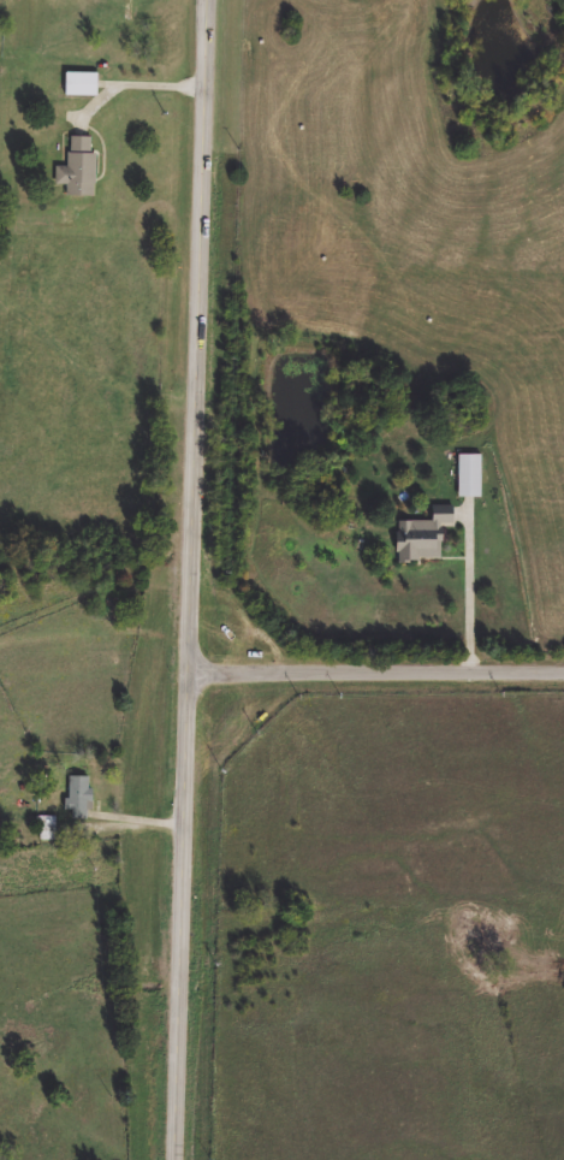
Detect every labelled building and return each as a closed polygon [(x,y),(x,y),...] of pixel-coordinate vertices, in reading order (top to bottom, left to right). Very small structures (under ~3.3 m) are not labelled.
[(99,73),(99,97),(67,97),(67,73),(99,73)] [(67,197),(67,185),(57,185),(58,167),(71,167),(71,137),(97,137),(96,197),(67,197)] [(459,455),(483,455),(483,498),(459,498),(459,455)] [(443,523),(444,561),(398,561),(398,522),(433,521),(432,507),(455,507),(455,523),(443,523)] [(91,776),(91,819),(71,819),(71,776),(91,776)] [(42,817),(57,817),(57,840),(42,840),(42,817)]
